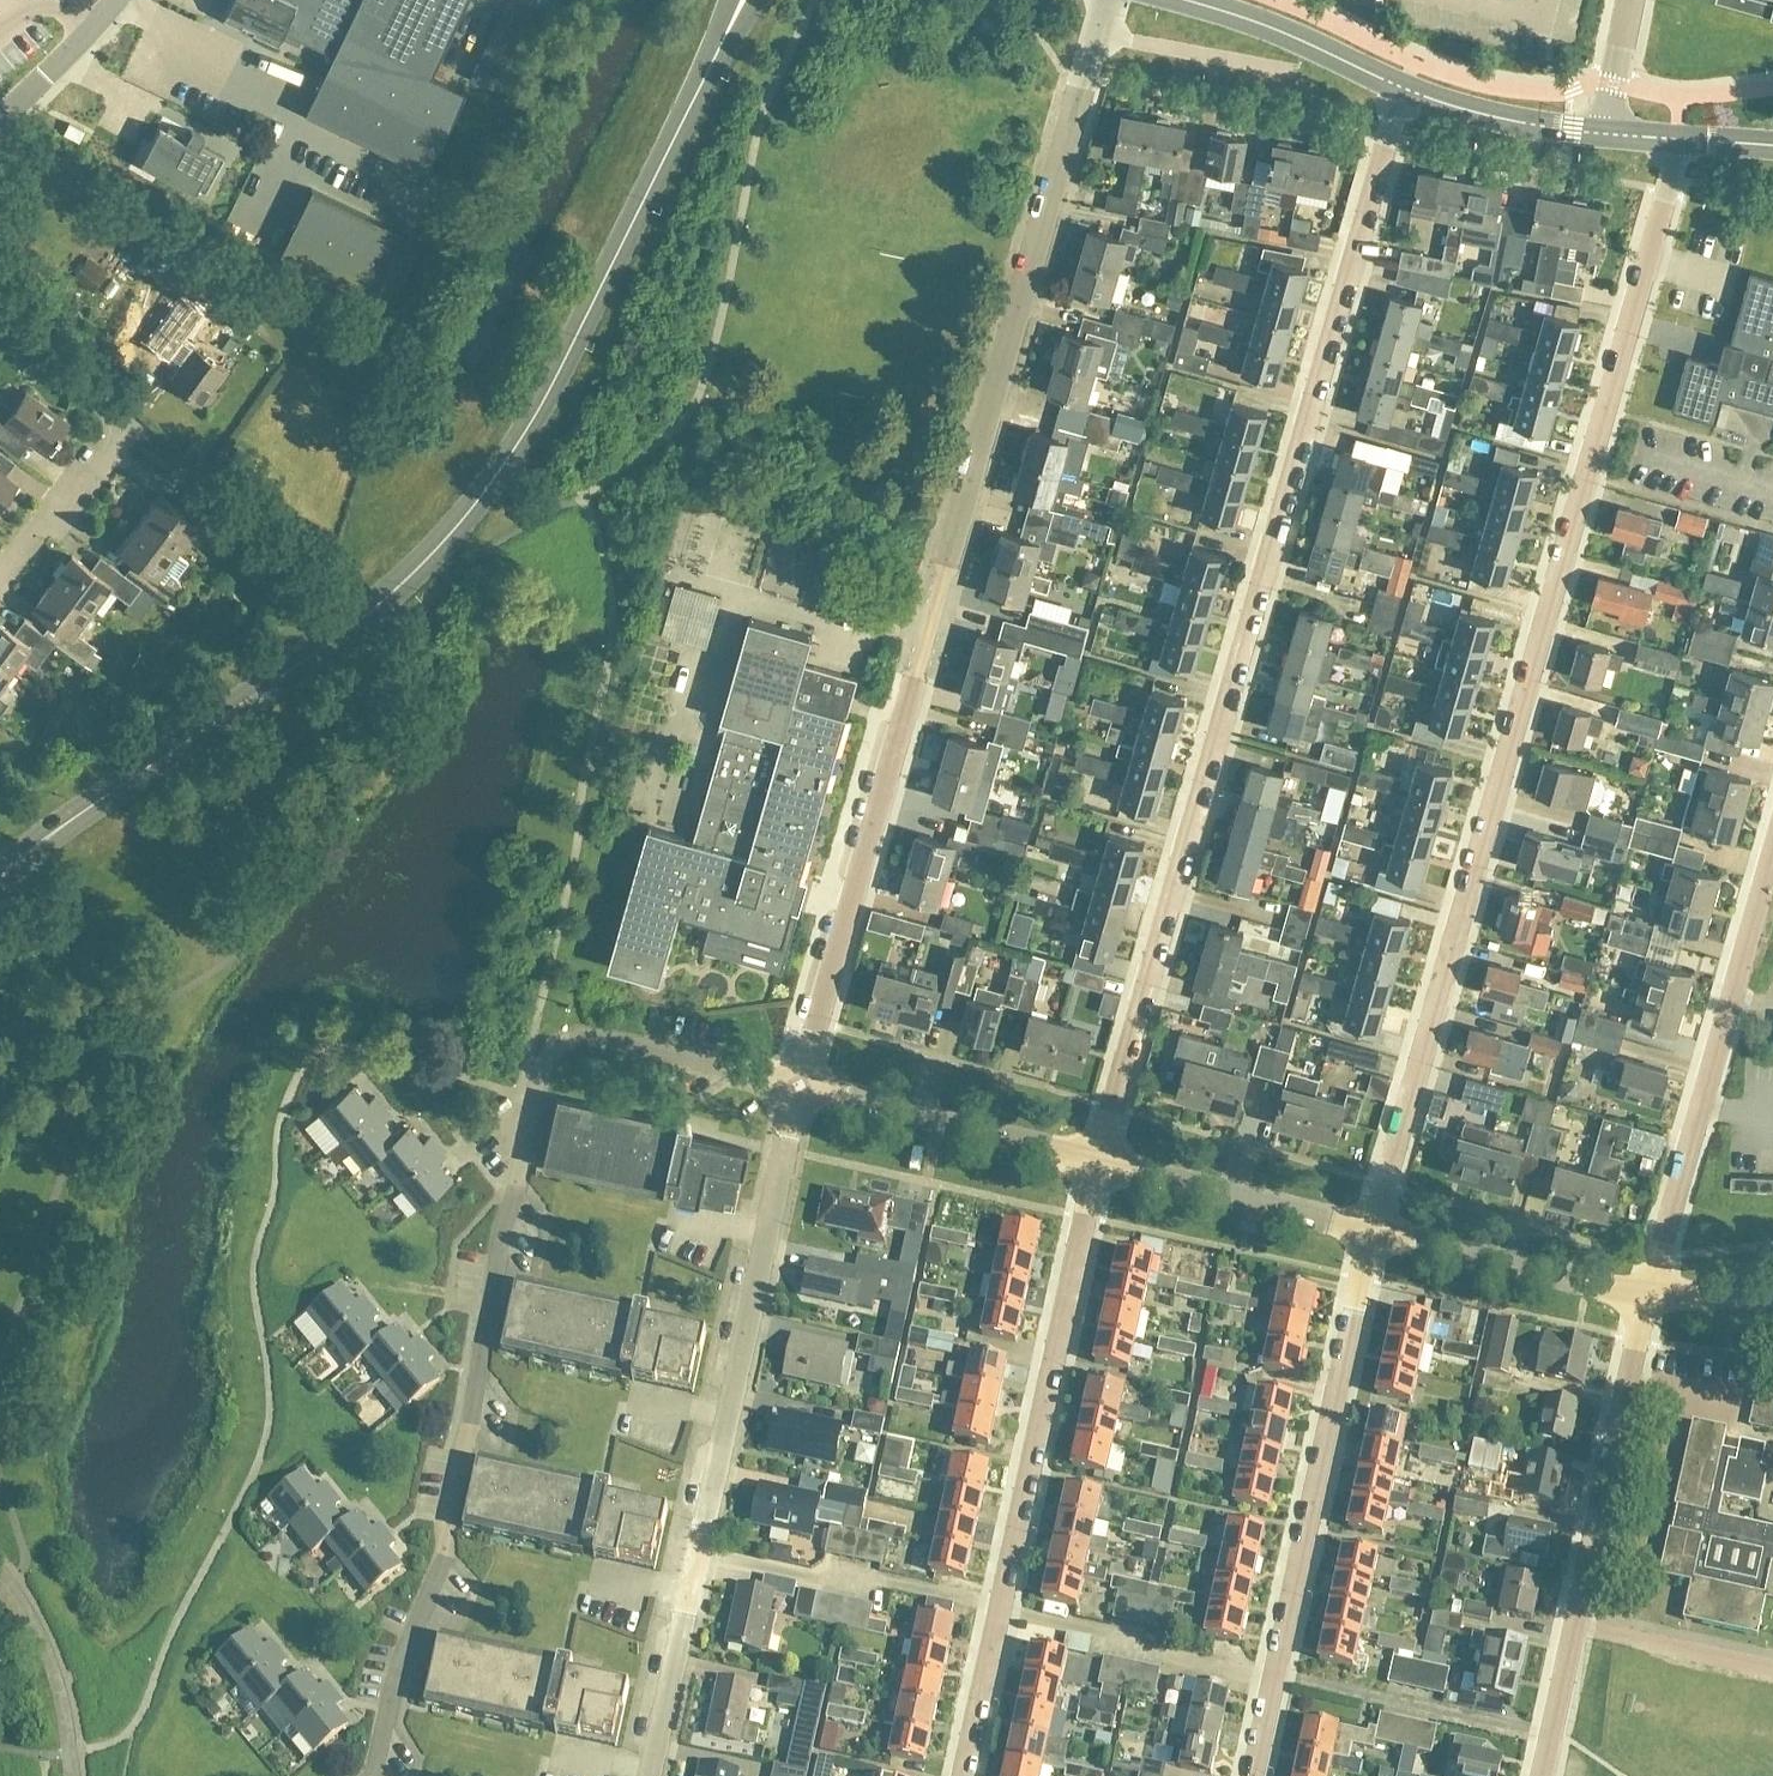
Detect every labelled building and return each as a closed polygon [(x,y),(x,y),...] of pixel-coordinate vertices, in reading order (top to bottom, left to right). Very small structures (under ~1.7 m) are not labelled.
[(225,19),(278,45),(282,39),(299,47),(303,41),(334,56),(306,115),(428,174),(466,95),(432,78),(469,0),(234,0),(224,19),(225,19)] [(1772,13),(1772,0),(1727,0),(1772,13)] [(475,78),(498,89),(509,69),(485,57),(475,78)] [(1105,210),(1130,215),(1134,216),(1146,159),(1153,122),(1137,119),(1138,116),(1127,113),(1126,116),(1122,116),(1116,152),(1133,156),(1124,198),(1108,195),(1105,210)] [(1146,159),(1165,163),(1161,180),(1172,182),(1169,198),(1170,199),(1166,221),(1177,224),(1177,223),(1182,224),(1184,211),(1183,211),(1191,173),(1176,169),(1184,128),(1168,125),(1168,122),(1158,120),(1157,123),(1153,122),(1146,159)] [(70,123),(64,136),(79,143),(84,131),(70,123)] [(203,138),(190,131),(187,137),(167,127),(148,162),(205,193),(224,157),(200,144),(203,138)] [(1245,140),(1227,136),(1228,133),(1217,131),(1216,134),(1212,133),(1206,170),(1238,177),(1245,140)] [(1305,151),(1289,148),(1290,145),(1279,143),(1278,146),(1274,145),(1267,182),(1283,185),(1279,205),(1295,208),(1299,188),(1298,188),(1305,151)] [(1335,157),(1319,154),(1320,151),(1309,149),(1309,152),(1305,151),(1298,188),(1299,188),(1328,194),(1335,157)] [(1183,211),(1184,211),(1196,213),(1198,204),(1200,205),(1205,176),(1191,173),(1183,211)] [(1457,255),(1459,242),(1470,183),(1454,180),(1455,177),(1444,175),(1443,178),(1420,174),(1413,210),(1451,217),(1443,258),(1402,250),(1399,266),(1453,277),(1457,255)] [(409,219),(321,177),(290,243),(378,285),(409,219)] [(1245,213),(1251,184),(1236,181),(1230,210),(1245,213)] [(1501,189),(1485,186),(1486,183),(1475,181),(1474,184),(1470,183),(1459,242),(1494,249),(1495,249),(1496,247),(1496,248),(1499,231),(1500,227),(1501,221),(1495,220),(1501,189)] [(1262,217),(1260,217),(1266,187),(1251,184),(1245,213),(1245,214),(1242,235),(1258,239),(1262,217)] [(1570,202),(1554,199),(1555,196),(1544,194),(1543,197),(1539,196),(1532,233),(1549,236),(1547,245),(1542,244),(1534,281),(1553,284),(1570,202)] [(1601,209),(1585,205),(1586,202),(1575,200),(1574,203),(1570,202),(1553,284),(1551,296),(1582,302),(1585,286),(1574,284),(1579,260),(1599,264),(1603,245),(1594,243),(1601,209)] [(1167,237),(1167,236),(1175,237),(1177,224),(1166,221),(1140,216),(1138,231),(1122,227),(1119,239),(1089,231),(1085,245),(1082,244),(1078,256),(1081,257),(1080,261),(1094,266),(1117,272),(1121,257),(1133,259),(1141,232),(1167,237)] [(1321,235),(1311,233),(1314,221),(1293,217),(1291,229),(1287,244),(1318,251),(1321,235)] [(1404,228),(1411,241),(1425,233),(1417,220),(1404,228)] [(1486,284),(1502,287),(1507,264),(1506,264),(1512,234),(1499,231),(1496,248),(1496,247),(1495,249),(1494,249),(1492,261),(1491,261),(1486,284)] [(1506,264),(1507,264),(1520,267),(1527,237),(1512,234),(1506,264)] [(1307,270),(1273,259),(1261,256),(1258,268),(1269,271),(1265,288),(1299,298),(1307,270)] [(93,292),(108,271),(87,258),(73,278),(93,292)] [(1117,272),(1094,266),(1080,261),(1076,275),(1073,274),(1069,286),(1072,287),(1071,291),(1108,302),(1117,272)] [(1233,288),(1237,271),(1217,266),(1213,282),(1233,288)] [(1237,271),(1233,288),(1255,294),(1259,278),(1237,271)] [(1750,272),(1731,339),(1729,347),(1730,347),(1727,358),(1725,367),(1687,356),(1672,412),(1716,424),(1722,400),(1772,414),(1772,278),(1750,272)] [(1257,316),(1291,326),(1299,298),(1265,288),(1257,316)] [(1445,338),(1430,333),(1433,325),(1419,320),(1423,305),(1390,296),(1382,326),(1428,339),(1427,345),(1443,350),(1445,344),(1443,344),(1445,338)] [(1144,317),(1144,318),(1116,310),(1112,324),(1141,333),(1171,341),(1175,325),(1144,317)] [(1546,314),(1538,343),(1572,352),(1580,324),(1546,314)] [(1283,353),(1291,326),(1257,316),(1249,343),(1283,353)] [(1506,340),(1510,326),(1511,324),(1490,318),(1485,334),(1506,340)] [(1197,337),(1217,343),(1222,327),(1201,321),(1199,329),(1184,325),(1181,337),(1186,338),(1190,339),(1191,336),(1197,337)] [(1141,333),(1112,324),(1107,340),(1137,348),(1141,333)] [(1511,324),(1510,326),(1506,340),(1527,346),(1531,331),(1511,324)] [(1373,355),(1406,364),(1410,350),(1424,354),(1427,345),(1428,339),(1382,326),(1373,355)] [(1240,341),(1241,341),(1243,333),(1222,327),(1217,343),(1238,349),(1240,341)] [(1092,374),(1092,373),(1107,377),(1115,348),(1101,344),(1065,333),(1062,346),(1057,345),(1053,360),(1058,361),(1057,364),(1092,374)] [(1443,350),(1459,355),(1456,365),(1467,368),(1472,352),(1471,352),(1461,349),(1462,343),(1445,338),(1443,344),(1445,344),(1443,350)] [(1249,343),(1241,341),(1240,341),(1238,349),(1237,352),(1246,355),(1241,372),(1275,381),(1283,353),(1249,343)] [(1471,352),(1472,352),(1474,347),(1462,343),(1461,349),(1471,352)] [(1564,380),(1572,352),(1538,343),(1530,370),(1564,380)] [(182,365),(170,381),(202,404),(203,401),(207,404),(214,393),(211,390),(226,371),(192,346),(179,363),(182,365)] [(1183,350),(1178,348),(1172,366),(1206,375),(1210,357),(1183,350)] [(1365,384),(1398,394),(1412,398),(1410,403),(1428,408),(1431,396),(1446,400),(1445,406),(1456,409),(1460,395),(1402,380),(1406,364),(1373,355),(1365,384)] [(1092,374),(1057,364),(1053,377),(1050,376),(1046,389),(1050,390),(1049,394),(1084,403),(1092,374)] [(1523,395),(1522,398),(1556,407),(1564,380),(1530,370),(1523,395)] [(1477,400),(1479,393),(1490,396),(1495,380),(1474,374),(1469,390),(1467,397),(1477,400)] [(1511,402),(1513,394),(1515,386),(1495,380),(1490,396),(1511,402)] [(1357,413),(1390,423),(1398,394),(1365,384),(1357,413)] [(0,400),(0,401),(0,446),(6,450),(18,435),(46,455),(69,424),(27,394),(15,411),(0,400)] [(1523,395),(1522,396),(1513,394),(1511,402),(1510,405),(1516,407),(1511,425),(1548,436),(1556,407),(1522,398),(1523,395)] [(1224,432),(1259,442),(1267,414),(1232,404),(1224,432)] [(1192,431),(1196,416),(1196,415),(1176,409),(1172,426),(1192,431)] [(1116,418),(1116,419),(1087,411),(1083,425),(1124,437),(1124,435),(1128,421),(1116,418)] [(1196,416),(1192,431),(1214,437),(1218,422),(1196,415),(1196,416)] [(1024,463),(1059,473),(1060,472),(1064,456),(1082,461),(1088,442),(1117,450),(1138,457),(1143,441),(1124,435),(1124,437),(1083,425),(1079,440),(1069,436),(1067,442),(1032,433),(1028,447),(1025,446),(1021,458),(1025,459),(1024,463)] [(1399,443),(1440,455),(1445,438),(1404,427),(1399,443)] [(1259,442),(1224,432),(1216,460),(1251,470),(1259,442)] [(1341,452),(1332,482),(1378,495),(1376,501),(1393,506),(1396,493),(1381,489),(1387,465),(1341,452)] [(1440,462),(1412,454),(1408,468),(1436,476),(1440,462)] [(1251,470),(1216,460),(1208,488),(1243,497),(1251,470)] [(1051,502),(1054,493),(1065,496),(1067,489),(1079,493),(1084,478),(1060,472),(1059,473),(1024,463),(1020,477),(1016,476),(1013,488),(1016,489),(1015,493),(1051,502)] [(1503,463),(1496,491),(1530,501),(1538,473),(1503,463)] [(1176,486),(1181,471),(1160,465),(1157,481),(1161,482),(1176,486)] [(1442,484),(1464,490),(1468,474),(1447,468),(1442,484)] [(1181,471),(1176,486),(1198,493),(1203,477),(1181,471)] [(18,485),(0,472),(0,509),(18,485)] [(1489,480),(1468,474),(1464,490),(1484,496),(1489,480)] [(1332,482),(1324,511),(1356,520),(1362,502),(1374,506),(1376,501),(1378,495),(1332,482)] [(1243,497),(1208,488),(1200,516),(1235,526),(1243,497)] [(1522,529),(1530,501),(1496,491),(1488,519),(1522,529)] [(1393,506),(1409,511),(1413,498),(1396,493),(1393,506)] [(159,497),(139,524),(177,553),(190,536),(210,550),(227,527),(196,504),(186,518),(159,497)] [(1079,533),(1079,532),(1108,540),(1115,543),(1119,528),(1112,526),(1084,517),(1086,511),(1065,504),(1063,512),(1054,510),(1050,525),(1079,533)] [(1612,534),(1629,539),(1627,545),(1625,545),(1625,546),(1622,556),(1643,562),(1646,552),(1660,555),(1665,537),(1659,535),(1663,521),(1649,517),(1650,516),(1620,508),(1612,534)] [(1709,517),(1680,510),(1675,528),(1704,536),(1709,517)] [(1324,511),(1315,541),(1362,553),(1360,559),(1376,563),(1377,558),(1379,551),(1363,547),(1366,538),(1352,535),(1356,520),(1324,511)] [(1488,519),(1480,546),(1514,556),(1522,529),(1488,519)] [(1411,538),(1419,539),(1423,523),(1416,522),(1411,538)] [(1448,545),(1452,531),(1452,529),(1431,523),(1426,539),(1448,545)] [(177,553),(139,524),(119,550),(146,571),(137,584),(142,588),(167,607),(182,587),(178,578),(190,563),(177,553)] [(1003,533),(998,549),(995,548),(992,559),(995,560),(994,563),(1030,573),(1035,556),(1051,561),(1056,542),(1075,548),(1079,533),(1050,525),(1045,540),(1039,544),(1003,533)] [(1131,570),(1151,575),(1155,559),(1135,553),(1143,530),(1125,525),(1117,555),(1134,560),(1131,570)] [(1473,535),(1452,529),(1452,531),(1448,545),(1469,552),(1473,535)] [(1772,608),(1772,536),(1764,533),(1752,574),(1758,576),(1751,602),(1772,608)] [(1379,551),(1377,558),(1376,563),(1360,559),(1362,553),(1315,541),(1307,570),(1340,579),(1344,563),(1390,577),(1386,592),(1379,589),(1374,604),(1398,610),(1402,596),(1412,561),(1395,556),(1379,551)] [(1506,584),(1514,556),(1480,546),(1472,575),(1506,584)] [(1183,576),(1217,586),(1225,558),(1191,548),(1183,576)] [(73,557),(54,582),(93,611),(109,589),(130,605),(142,588),(137,584),(111,564),(101,577),(73,557)] [(1151,575),(1173,581),(1177,565),(1155,559),(1151,575)] [(994,563),(990,579),(987,578),(984,589),(987,590),(986,593),(1022,604),(1026,588),(1047,594),(1052,579),(1030,573),(994,563)] [(1183,576),(1175,604),(1209,614),(1217,586),(1183,576)] [(1630,587),(1630,586),(1600,577),(1593,603),(1621,611),(1619,618),(1618,619),(1642,626),(1652,593),(1630,587)] [(1700,592),(1659,580),(1654,597),(1677,603),(1673,619),(1690,624),(1700,592)] [(54,641),(57,644),(85,665),(97,649),(76,634),(93,611),(54,582),(34,609),(63,630),(54,641)] [(1747,617),(1743,631),(1772,640),(1772,608),(1751,602),(1723,594),(1718,609),(1747,617)] [(1209,614),(1175,604),(1167,631),(1201,641),(1209,614)] [(1394,623),(1398,610),(1374,604),(1371,617),(1394,623)] [(1119,609),(1115,625),(1135,631),(1140,614),(1119,609)] [(1324,650),(1324,649),(1333,620),(1300,611),(1291,641),(1324,650)] [(1029,612),(1025,626),(1024,627),(1085,644),(1089,629),(1029,612)] [(1453,640),(1453,641),(1488,651),(1496,623),(1461,612),(1453,640)] [(1140,614),(1135,631),(1157,637),(1162,621),(1140,614)] [(1394,623),(1371,617),(1367,630),(1390,637),(1394,623)] [(1421,640),(1426,625),(1404,619),(1400,634),(1421,640)] [(14,672),(23,660),(37,670),(57,644),(54,641),(25,620),(14,635),(0,625),(0,661),(14,672)] [(858,679),(805,664),(813,637),(750,620),(721,719),(728,721),(694,840),(649,827),(608,968),(660,982),(680,913),(784,942),(858,679)] [(1696,623),(1692,638),(1733,650),(1738,635),(1696,623)] [(1421,640),(1441,646),(1444,638),(1446,631),(1426,625),(1421,640)] [(1084,648),(1085,644),(1024,627),(1020,641),(1025,643),(1062,653),(1061,657),(1068,659),(1065,670),(1077,673),(1084,648)] [(1167,631),(1166,635),(1159,660),(1193,669),(1201,641),(1167,631)] [(1023,648),(996,640),(979,635),(974,651),(971,650),(968,661),(971,662),(970,665),(1006,676),(1007,675),(1011,660),(1019,662),(1023,648)] [(1683,654),(1684,654),(1683,656),(1689,658),(1690,654),(1729,665),(1733,650),(1692,638),(1688,637),(1683,654)] [(1445,669),(1480,678),(1488,651),(1453,641),(1453,640),(1444,638),(1441,646),(1436,666),(1445,669)] [(1316,679),(1316,678),(1328,681),(1336,652),(1324,649),(1324,650),(1291,641),(1283,670),(1316,679)] [(1677,678),(1683,656),(1684,654),(1683,654),(1640,642),(1632,666),(1677,678)] [(1572,676),(1601,685),(1606,667),(1620,671),(1624,656),(1611,652),(1611,651),(1581,643),(1572,676)] [(1356,659),(1358,653),(1339,648),(1336,660),(1351,664),(1353,658),(1356,659)] [(1371,662),(1372,657),(1358,653),(1356,659),(1353,658),(1351,664),(1368,669),(1371,662)] [(5,684),(14,672),(0,661),(0,718),(18,694),(5,684)] [(1019,678),(1007,675),(1006,676),(970,665),(966,681),(963,681),(960,691),(963,692),(961,696),(998,706),(1003,689),(1015,693),(1019,678)] [(1472,706),(1480,678),(1445,669),(1437,696),(1472,706)] [(1732,669),(1724,698),(1766,711),(1766,710),(1765,710),(1770,693),(1766,692),(1769,682),(1772,683),(1772,682),(1732,669)] [(1341,710),(1325,705),(1327,698),(1312,693),(1316,679),(1283,670),(1275,699),(1321,712),(1320,717),(1334,722),(1336,716),(1339,716),(1341,710)] [(1389,673),(1384,689),(1405,695),(1410,679),(1389,673)] [(1431,685),(1410,679),(1405,695),(1426,701),(1431,685)] [(1724,698),(1723,699),(1695,690),(1691,705),(1720,714),(1715,727),(1709,725),(1704,745),(1703,745),(1706,746),(1736,755),(1741,736),(1757,741),(1758,739),(1757,739),(1762,722),(1758,721),(1761,710),(1766,712),(1766,711),(1724,698)] [(1150,691),(1142,719),(1177,729),(1185,701),(1150,691)] [(1464,734),(1472,706),(1437,696),(1429,724),(1464,734)] [(1110,719),(1114,703),(1094,697),(1089,713),(1110,719)] [(1321,712),(1275,699),(1267,728),(1299,738),(1303,723),(1317,727),(1320,717),(1321,712)] [(1130,725),(1133,716),(1135,709),(1114,703),(1110,719),(1130,725)] [(1591,715),(1563,707),(1554,738),(1582,746),(1585,732),(1599,735),(1603,720),(1590,717),(1591,715)] [(1637,742),(1660,749),(1665,734),(1668,722),(1621,708),(1615,726),(1640,734),(1637,742)] [(1336,716),(1334,722),(1351,727),(1355,714),(1341,710),(1339,716),(1336,716)] [(1001,713),(997,728),(1026,736),(1026,735),(1030,721),(1001,713)] [(1142,719),(1134,717),(1133,717),(1131,725),(1130,725),(1129,729),(1138,732),(1134,746),(1169,757),(1177,729),(1142,719)] [(1022,749),(1026,736),(997,728),(993,742),(1002,745),(1022,750),(1022,749)] [(1704,745),(1665,734),(1660,749),(1702,761),(1706,746),(1703,745),(1704,745)] [(943,749),(939,762),(943,763),(942,766),(978,776),(987,747),(950,737),(946,750),(943,749)] [(1353,769),(1359,751),(1328,742),(1323,761),(1353,769)] [(1161,784),(1169,757),(1134,746),(1120,744),(1117,755),(1131,759),(1126,774),(1161,784)] [(1095,774),(1099,759),(1079,753),(1074,769),(1095,774)] [(1121,765),(1099,759),(1095,774),(1116,780),(1121,765)] [(1411,790),(1445,800),(1453,772),(1419,761),(1411,790)] [(1585,808),(1586,803),(1598,806),(1605,802),(1609,789),(1605,782),(1593,778),(1594,776),(1547,764),(1538,795),(1585,808)] [(935,780),(931,792),(934,793),(933,797),(969,807),(966,815),(971,817),(972,814),(982,817),(992,780),(978,776),(942,766),(938,781),(935,780)] [(1288,809),(1291,801),(1292,802),(1294,796),(1279,791),(1283,775),(1251,766),(1242,795),(1288,809)] [(1378,790),(1383,773),(1362,767),(1357,783),(1378,790)] [(1747,792),(1743,791),(1746,781),(1751,783),(1751,781),(1709,769),(1709,770),(1698,767),(1690,795),(1743,810),(1743,809),(1742,809),(1747,792)] [(1328,770),(1324,785),(1347,791),(1352,776),(1328,770)] [(1383,773),(1378,790),(1399,796),(1404,779),(1383,773)] [(1153,812),(1161,784),(1126,774),(1118,803),(1153,812)] [(1080,792),(1055,785),(1051,797),(1077,805),(1080,792)] [(1437,828),(1445,800),(1411,790),(1403,818),(1437,828)] [(1288,815),(1305,820),(1306,814),(1304,812),(1305,806),(1292,802),(1291,801),(1288,809),(1242,795),(1234,824),(1267,834),(1281,838),(1288,815)] [(1743,810),(1690,795),(1682,824),(1692,827),(1692,828),(1734,840),(1735,838),(1734,838),(1739,821),(1734,820),(1737,809),(1742,811),(1743,810)] [(1304,812),(1306,814),(1305,820),(1319,824),(1320,823),(1321,818),(1323,812),(1305,806),(1304,812)] [(971,817),(968,828),(998,836),(1002,823),(982,817),(972,814),(971,817)] [(1586,833),(1618,842),(1618,841),(1629,844),(1634,826),(1591,814),(1586,833)] [(1633,832),(1648,836),(1678,845),(1683,828),(1653,821),(1638,816),(1635,827),(1633,832)] [(1403,818),(1395,845),(1429,855),(1437,828),(1403,818)] [(1341,839),(1363,845),(1367,829),(1346,823),(1341,839)] [(1263,848),(1267,834),(1234,824),(1226,854),(1258,863),(1272,867),(1274,860),(1287,864),(1289,857),(1278,853),(1263,848)] [(910,849),(907,862),(910,863),(909,866),(945,876),(949,862),(964,866),(968,867),(977,863),(981,848),(994,851),(998,836),(968,828),(965,841),(949,836),(947,845),(917,836),(914,850),(910,849)] [(1388,835),(1367,829),(1363,845),(1382,851),(1383,851),(1386,842),(1388,835)] [(1519,863),(1518,866),(1573,881),(1582,852),(1613,861),(1613,860),(1624,863),(1629,844),(1618,841),(1618,842),(1586,833),(1582,848),(1571,845),(1572,845),(1555,840),(1556,839),(1528,831),(1522,851),(1519,850),(1515,862),(1519,863)] [(1678,845),(1648,836),(1633,832),(1630,845),(1640,849),(1674,858),(1678,845)] [(1110,835),(1102,863),(1136,873),(1144,845),(1110,835)] [(1070,863),(1075,847),(1038,837),(1035,845),(1051,850),(1049,857),(1070,863)] [(1429,855),(1395,845),(1386,842),(1383,851),(1382,851),(1382,852),(1392,855),(1387,873),(1421,883),(1429,855)] [(1075,847),(1070,863),(1091,869),(1095,853),(1075,847)] [(1250,893),(1258,863),(1226,854),(1217,884),(1250,893)] [(1290,873),(1288,872),(1289,865),(1287,864),(1274,860),(1272,867),(1270,873),(1289,878),(1290,873)] [(1719,877),(1668,862),(1664,878),(1673,881),(1669,894),(1711,906),(1711,905),(1710,905),(1715,888),(1711,887),(1714,877),(1719,878),(1719,877)] [(1128,901),(1136,873),(1102,863),(1095,888),(1094,891),(1128,901)] [(1306,870),(1289,865),(1288,872),(1290,873),(1289,878),(1303,882),(1306,870)] [(902,880),(898,892),(901,893),(900,897),(935,907),(945,876),(909,866),(905,880),(902,880)] [(1330,881),(1324,901),(1335,904),(1341,884),(1330,881)] [(1056,918),(1074,923),(1077,924),(1079,916),(1094,921),(1120,928),(1128,901),(1094,891),(1079,887),(1073,906),(1060,903),(1056,918)] [(1710,907),(1711,906),(1669,894),(1660,923),(1702,935),(1703,934),(1702,934),(1707,917),(1702,915),(1705,905),(1710,907)] [(1509,895),(1500,927),(1516,932),(1513,942),(1545,951),(1553,925),(1548,924),(1552,910),(1539,906),(1540,904),(1509,895)] [(1060,903),(1037,896),(1033,912),(1056,918),(1060,903)] [(1604,925),(1609,910),(1595,906),(1596,905),(1564,896),(1559,913),(1591,922),(1591,921),(1604,925)] [(1287,918),(1310,924),(1314,910),(1291,904),(1287,918)] [(1375,912),(1367,940),(1402,950),(1410,922),(1375,912)] [(973,922),(944,914),(940,929),(969,937),(973,922)] [(1079,916),(1077,924),(1074,923),(1073,927),(1083,930),(1078,947),(1112,956),(1120,928),(1094,921),(1079,916)] [(1315,932),(1336,938),(1341,922),(1319,916),(1315,932)] [(921,940),(925,926),(895,917),(891,932),(921,940)] [(1283,931),(1306,938),(1310,924),(1287,918),(1283,931)] [(1626,918),(1621,932),(1651,941),(1655,926),(1626,918)] [(1362,928),(1341,922),(1336,938),(1357,944),(1362,928)] [(1243,933),(1210,924),(1202,954),(1249,967),(1247,974),(1248,974),(1262,977),(1264,971),(1267,973),(1269,967),(1283,970),(1282,976),(1294,980),(1298,967),(1239,950),(1243,933)] [(1647,956),(1651,941),(1621,932),(1611,929),(1607,945),(1647,956)] [(1306,938),(1283,931),(1279,944),(1302,951),(1306,938)] [(529,950),(539,953),(543,941),(533,937),(529,950)] [(1402,950),(1367,940),(1359,967),(1394,977),(1402,950)] [(951,1005),(956,990),(955,989),(963,960),(964,956),(945,951),(937,979),(912,972),(910,981),(899,1017),(914,1021),(913,1025),(924,1028),(925,1024),(929,1026),(937,1001),(951,1005)] [(1024,977),(1026,978),(1041,982),(1047,959),(1030,954),(1024,977)] [(1249,967),(1202,954),(1193,985),(1208,989),(1204,1004),(1234,1012),(1237,1002),(1227,992),(1230,978),(1246,982),(1248,974),(1247,974),(1249,967)] [(1645,977),(1641,991),(1683,1003),(1683,1002),(1682,1002),(1687,985),(1683,984),(1686,974),(1691,976),(1691,974),(1638,959),(1634,974),(1645,977)] [(963,960),(955,989),(956,990),(971,994),(979,965),(963,960)] [(895,1016),(899,1017),(910,981),(895,977),(898,968),(882,963),(869,1009),(884,1013),(884,1016),(894,1019),(895,1016)] [(1514,1000),(1527,1003),(1544,1008),(1549,993),(1518,983),(1521,974),(1490,965),(1482,993),(1513,1001),(1514,1000)] [(1273,1000),(1287,1003),(1294,980),(1282,976),(1283,970),(1269,967),(1267,973),(1264,971),(1262,977),(1277,982),(1273,1000)] [(1394,977),(1359,967),(1352,995),(1386,1005),(1394,977)] [(1077,969),(1072,983),(1101,991),(1105,978),(1077,969)] [(1591,979),(1563,970),(1559,986),(1586,994),(1591,979)] [(1320,994),(1325,978),(1304,972),(1299,988),(1320,994)] [(978,986),(974,1000),(970,999),(960,1034),(976,1039),(975,1042),(986,1045),(987,1042),(991,1043),(1002,1008),(1001,1008),(1002,1003),(1017,1007),(1026,978),(1024,977),(1011,974),(1005,993),(978,986)] [(1026,978),(1017,1007),(1032,1011),(1041,982),(1026,978)] [(1346,984),(1325,978),(1320,994),(1341,1000),(1346,984)] [(1683,1004),(1683,1003),(1641,991),(1641,992),(1625,987),(1621,1000),(1637,1004),(1633,1021),(1675,1033),(1675,1031),(1674,1031),(1679,1014),(1675,1013),(1678,1003),(1683,1004)] [(1378,1033),(1386,1005),(1352,995),(1343,1023),(1378,1033)] [(1234,1012),(1204,1004),(1200,1019),(1230,1027),(1234,1012)] [(1593,1029),(1623,1038),(1627,1023),(1597,1015),(1593,1029)] [(1061,1024),(1031,1016),(1021,1052),(1037,1056),(1036,1059),(1046,1062),(1047,1059),(1051,1060),(1061,1024)] [(1061,1024),(1051,1060),(1066,1064),(1065,1068),(1076,1071),(1077,1067),(1081,1069),(1092,1033),(1061,1024)] [(1580,1049),(1582,1043),(1619,1053),(1623,1038),(1593,1029),(1578,1025),(1573,1040),(1572,1044),(1572,1046),(1580,1049)] [(1562,1078),(1572,1046),(1572,1044),(1563,1041),(1563,1040),(1532,1031),(1527,1046),(1500,1039),(1500,1038),(1471,1030),(1464,1055),(1493,1064),(1490,1071),(1521,1080),(1531,1049),(1556,1056),(1551,1074),(1562,1078)] [(1203,1107),(1204,1103),(1208,1105),(1218,1069),(1223,1050),(1225,1046),(1181,1033),(1173,1061),(1186,1065),(1178,1096),(1193,1100),(1192,1104),(1203,1107)] [(1327,1054),(1356,1062),(1361,1048),(1331,1040),(1327,1054)] [(1276,1049),(1274,1048),(1261,1045),(1253,1075),(1267,1078),(1276,1049)] [(1276,1049),(1267,1078),(1282,1082),(1291,1053),(1276,1049)] [(1223,1050),(1218,1069),(1208,1105),(1223,1109),(1222,1112),(1233,1115),(1234,1112),(1238,1113),(1249,1077),(1247,1077),(1252,1058),(1223,1050)] [(1618,1090),(1660,1102),(1660,1101),(1659,1101),(1664,1084),(1660,1082),(1663,1072),(1668,1074),(1668,1072),(1626,1061),(1615,1057),(1611,1072),(1604,1070),(1599,1085),(1618,1090)] [(1301,1131),(1305,1132),(1316,1096),(1320,1081),(1290,1072),(1286,1088),(1285,1088),(1275,1123),(1291,1128),(1290,1131),(1301,1134),(1301,1131)] [(1500,1111),(1506,1090),(1467,1079),(1461,1100),(1500,1111)] [(1568,1102),(1583,1102),(1583,1086),(1568,1087),(1568,1102)] [(341,1140),(384,1107),(376,1097),(368,1103),(354,1087),(320,1114),(341,1140)] [(1345,1104),(1316,1096),(1305,1132),(1320,1136),(1320,1139),(1330,1143),(1331,1139),(1336,1140),(1341,1121),(1356,1125),(1364,1098),(1348,1093),(1345,1104)] [(675,1130),(556,1104),(543,1162),(563,1166),(561,1173),(661,1195),(663,1188),(674,1190),(673,1197),(733,1210),(747,1150),(688,1137),(691,1126),(683,1125),(676,1123),(675,1130)] [(375,1156),(396,1138),(384,1123),(392,1117),(384,1107),(341,1140),(362,1166),(375,1156)] [(1605,1117),(1601,1132),(1599,1132),(1588,1174),(1578,1209),(1593,1213),(1592,1217),(1603,1220),(1603,1216),(1608,1218),(1618,1183),(1617,1182),(1623,1159),(1610,1155),(1615,1136),(1630,1139),(1634,1125),(1605,1117)] [(1527,1151),(1541,1155),(1549,1126),(1535,1122),(1527,1151)] [(1480,1182),(1494,1132),(1465,1124),(1461,1138),(1448,1134),(1442,1153),(1455,1157),(1450,1173),(1465,1178),(1464,1181),(1475,1184),(1476,1181),(1480,1182)] [(1549,1126),(1541,1155),(1555,1159),(1563,1130),(1549,1126)] [(396,1182),(438,1148),(430,1138),(422,1145),(409,1128),(396,1138),(375,1156),(396,1182)] [(1494,1132),(1480,1182),(1495,1186),(1494,1189),(1505,1192),(1506,1189),(1510,1190),(1524,1141),(1494,1132)] [(438,1165),(446,1158),(438,1148),(396,1182),(417,1208),(451,1181),(438,1165)] [(1578,1209),(1588,1174),(1558,1165),(1548,1200),(1563,1205),(1562,1208),(1573,1211),(1574,1208),(1578,1209)] [(361,1184),(374,1200),(388,1188),(374,1172),(361,1184)] [(1731,1186),(1729,1186),(1729,1190),(1772,1192),(1772,1178),(1731,1177),(1731,1186)] [(861,1235),(859,1239),(885,1245),(895,1201),(876,1197),(875,1201),(827,1190),(819,1225),(861,1235)] [(914,1204),(908,1233),(924,1237),(930,1208),(914,1204)] [(1035,1258),(1041,1229),(1007,1222),(1001,1250),(1035,1258)] [(950,1245),(952,1233),(934,1229),(931,1241),(950,1245)] [(970,1237),(952,1233),(950,1245),(968,1249),(970,1237)] [(1159,1277),(1151,1276),(1155,1257),(1163,1259),(1163,1258),(1171,1261),(1175,1247),(1166,1245),(1166,1243),(1142,1238),(1139,1253),(1120,1249),(1113,1277),(1149,1285),(1149,1286),(1176,1291),(1178,1284),(1179,1279),(1160,1276),(1159,1277)] [(1035,1258),(1001,1250),(995,1279),(1029,1286),(1035,1258)] [(880,1277),(914,1284),(917,1269),(858,1257),(855,1271),(863,1272),(880,1276),(880,1277)] [(855,1271),(811,1261),(804,1294),(873,1309),(880,1277),(880,1276),(863,1272),(855,1271)] [(1211,1304),(1229,1308),(1232,1296),(1227,1295),(1232,1276),(1219,1273),(1214,1292),(1211,1304)] [(1149,1285),(1113,1277),(1107,1306),(1143,1314),(1149,1286),(1149,1285)] [(1029,1286),(995,1279),(989,1307),(1023,1314),(1029,1286)] [(1196,1288),(1178,1284),(1176,1291),(1175,1297),(1193,1301),(1196,1288)] [(937,1302),(940,1289),(921,1285),(918,1298),(937,1302)] [(1282,1285),(1276,1313),(1311,1321),(1318,1292),(1282,1285)] [(308,1314),(329,1340),(372,1306),(364,1296),(356,1303),(342,1286),(308,1314)] [(634,1314),(516,1288),(503,1345),(523,1350),(521,1357),(621,1379),(623,1372),(634,1374),(632,1381),(693,1394),(706,1333),(648,1321),(650,1310),(643,1309),(636,1307),(634,1314)] [(1214,1292),(1196,1288),(1193,1301),(1211,1304),(1214,1292)] [(957,1293),(940,1289),(937,1302),(955,1306),(957,1293)] [(1262,1302),(1232,1296),(1229,1308),(1247,1312),(1248,1308),(1260,1311),(1262,1302)] [(351,1366),(363,1356),(384,1337),(372,1323),(380,1316),(372,1306),(329,1340),(351,1366)] [(1143,1314),(1107,1306),(1101,1334),(1137,1341),(1143,1314)] [(1023,1314),(989,1307),(983,1335),(1016,1343),(1023,1314)] [(1390,1337),(1426,1344),(1431,1318),(1396,1310),(1390,1337)] [(892,1312),(886,1342),(901,1345),(907,1315),(892,1312)] [(1270,1342),(1305,1349),(1311,1321),(1276,1313),(1272,1331),(1270,1342)] [(363,1356),(385,1381),(426,1347),(418,1337),(410,1344),(397,1327),(384,1337),(363,1356)] [(955,1339),(939,1335),(911,1329),(908,1345),(952,1355),(955,1339)] [(1137,1341),(1101,1334),(1095,1363),(1130,1370),(1137,1341)] [(795,1336),(786,1375),(839,1387),(848,1348),(795,1336)] [(1559,1339),(1546,1336),(1538,1374),(1551,1377),(1551,1378),(1584,1385),(1593,1344),(1560,1337),(1559,1339)] [(860,1337),(856,1356),(897,1364),(901,1345),(886,1342),(860,1337)] [(1419,1373),(1426,1344),(1390,1337),(1384,1366),(1419,1373)] [(1176,1356),(1179,1343),(1161,1339),(1158,1352),(1176,1356)] [(1305,1349),(1270,1342),(1264,1371),(1299,1378),(1305,1349)] [(1463,1346),(1444,1342),(1442,1355),(1460,1359),(1463,1346)] [(1195,1359),(1197,1347),(1179,1343),(1176,1356),(1195,1359)] [(1463,1346),(1460,1359),(1478,1363),(1481,1350),(1463,1346)] [(434,1357),(426,1347),(385,1381),(406,1407),(440,1380),(427,1363),(434,1357)] [(1204,1349),(1202,1362),(1220,1366),(1223,1353),(1204,1349)] [(946,1377),(968,1382),(1001,1389),(1007,1360),(974,1353),(970,1369),(949,1364),(946,1377)] [(1419,1373),(1384,1366),(1377,1395),(1413,1402),(1419,1373)] [(1509,1396),(1512,1382),(1485,1376),(1482,1390),(1509,1396)] [(995,1417),(1001,1389),(968,1382),(964,1399),(944,1394),(941,1405),(962,1410),(995,1417)] [(1123,1406),(1126,1389),(1091,1382),(1085,1410),(1120,1418),(1149,1424),(1152,1412),(1123,1406)] [(1253,1417),(1288,1425),(1295,1397),(1260,1389),(1253,1417)] [(914,1406),(917,1394),(898,1390),(895,1402),(914,1406)] [(935,1398),(917,1394),(914,1406),(932,1410),(935,1398)] [(1172,1430),(1183,1432),(1185,1418),(1189,1398),(1170,1394),(1168,1406),(1176,1408),(1172,1430)] [(1757,1394),(1750,1426),(1752,1427),(1769,1430),(1772,1431),(1772,1397),(1757,1394)] [(1547,1397),(1538,1437),(1571,1444),(1580,1404),(1547,1397)] [(1219,1403),(1200,1398),(1197,1411),(1216,1415),(1219,1403)] [(1466,1419),(1466,1418),(1469,1406),(1450,1402),(1448,1414),(1466,1419)] [(1219,1403),(1216,1415),(1234,1419),(1236,1407),(1219,1403)] [(995,1417),(962,1410),(956,1438),(989,1445),(995,1417)] [(1085,1410),(1079,1438),(1114,1446),(1120,1418),(1085,1410)] [(777,1411),(769,1451),(835,1465),(843,1425),(777,1411)] [(885,1419),(855,1413),(851,1431),(882,1437),(885,1419)] [(1367,1442),(1402,1449),(1408,1421),(1373,1414),(1367,1442)] [(1247,1446),(1282,1454),(1288,1425),(1253,1417),(1247,1446)] [(1723,1496),(1760,1504),(1766,1481),(1755,1478),(1756,1474),(1757,1469),(1761,1469),(1766,1446),(1749,1442),(1741,1441),(1738,1452),(1722,1449),(1727,1429),(1694,1422),(1693,1427),(1675,1506),(1678,1506),(1673,1531),(1670,1530),(1660,1575),(1691,1582),(1682,1618),(1756,1635),(1766,1598),(1772,1600),(1772,1527),(1756,1523),(1719,1515),(1723,1496)] [(882,1466),(901,1470),(898,1482),(916,1487),(918,1474),(908,1471),(914,1442),(888,1437),(882,1466)] [(1114,1446),(1079,1438),(1072,1467),(1107,1475),(1114,1446)] [(1361,1470),(1396,1478),(1402,1449),(1367,1442),(1361,1470)] [(1158,1461),(1161,1449),(1143,1445),(1140,1458),(1159,1462),(1158,1461)] [(1241,1474),(1276,1482),(1282,1454),(1247,1446),(1241,1474)] [(1437,1463),(1440,1451),(1422,1447),(1419,1459),(1437,1463)] [(950,1487),(983,1494),(990,1466),(961,1460),(963,1454),(944,1450),(945,1449),(943,1448),(941,1457),(956,1460),(950,1487)] [(1158,1461),(1159,1462),(1176,1465),(1179,1453),(1161,1449),(1158,1461)] [(1437,1463),(1455,1467),(1458,1455),(1440,1451),(1437,1463)] [(1185,1467),(1204,1471),(1207,1459),(1188,1455),(1185,1467)] [(1532,1455),(1522,1498),(1558,1505),(1567,1463),(1532,1455)] [(1222,1476),(1223,1470),(1224,1463),(1207,1459),(1204,1471),(1222,1476)] [(477,1464),(465,1522),(484,1526),(483,1534),(583,1555),(584,1548),(595,1550),(594,1557),(655,1570),(668,1510),(610,1497),(612,1487),(605,1485),(597,1483),(596,1490),(477,1464)] [(882,1466),(879,1478),(898,1482),(901,1470),(882,1466)] [(1355,1498),(1390,1506),(1396,1478),(1361,1470),(1355,1498)] [(291,1526),(333,1492),(325,1482),(317,1489),(304,1472),(270,1500),(291,1526)] [(1270,1511),(1276,1482),(1241,1474),(1235,1503),(1270,1511)] [(831,1527),(845,1530),(859,1533),(862,1520),(864,1511),(865,1511),(868,1494),(828,1485),(803,1480),(800,1494),(762,1486),(753,1524),(812,1536),(820,1498),(825,1499),(824,1502),(836,1505),(831,1527)] [(1492,1501),(1491,1501),(1511,1506),(1515,1490),(1491,1485),(1488,1500),(1492,1501)] [(1062,1515),(1094,1522),(1097,1522),(1103,1494),(1068,1486),(1062,1515)] [(944,1515),(977,1523),(983,1494),(950,1487),(944,1515)] [(341,1502),(333,1492),(291,1526),(312,1552),(325,1542),(345,1523),(333,1509),(341,1502)] [(1488,1500),(1458,1493),(1453,1513),(1487,1521),(1491,1501),(1492,1501),(1488,1500)] [(1355,1498),(1348,1528),(1383,1535),(1390,1506),(1355,1498)] [(1425,1519),(1427,1507),(1409,1503),(1406,1515),(1425,1520),(1425,1519)] [(1446,1511),(1427,1507),(1425,1519),(1425,1520),(1443,1524),(1446,1511)] [(325,1542),(346,1568),(388,1533),(380,1523),(372,1530),(358,1513),(345,1523),(325,1542)] [(977,1523),(944,1515),(938,1543),(971,1551),(977,1523)] [(1106,1541),(1093,1538),(1097,1522),(1094,1522),(1062,1515),(1056,1543),(1091,1550),(1108,1554),(1109,1546),(1106,1541)] [(1149,1526),(1145,1525),(1142,1538),(1160,1542),(1163,1529),(1164,1520),(1151,1517),(1149,1526)] [(1507,1543),(1486,1539),(1482,1556),(1521,1565),(1523,1555),(1546,1561),(1553,1528),(1512,1519),(1507,1543)] [(859,1533),(873,1536),(886,1538),(888,1526),(862,1520),(859,1533)] [(1142,1538),(1145,1525),(1126,1521),(1123,1534),(1142,1538)] [(1212,1547),(1225,1550),(1260,1558),(1266,1529),(1231,1522),(1227,1540),(1214,1537),(1212,1547)] [(907,1530),(888,1526),(886,1538),(887,1538),(904,1542),(904,1544),(924,1548),(926,1540),(905,1536),(907,1530)] [(826,1554),(840,1557),(845,1530),(831,1527),(826,1554)] [(859,1533),(845,1530),(840,1557),(853,1560),(859,1533)] [(1171,1531),(1168,1544),(1187,1548),(1190,1535),(1171,1531)] [(396,1543),(390,1536),(388,1533),(346,1568),(367,1594),(401,1566),(388,1550),(396,1543)] [(873,1536),(859,1533),(853,1560),(867,1563),(873,1536)] [(1208,1539),(1190,1535),(1187,1548),(1205,1552),(1208,1539)] [(887,1538),(886,1538),(873,1536),(867,1563),(881,1566),(887,1538)] [(938,1543),(931,1572),(965,1579),(971,1551),(938,1543)] [(1049,1571),(1094,1581),(1106,1583),(1109,1571),(1087,1567),(1091,1550),(1056,1543),(1049,1571)] [(1156,1564),(1160,1546),(1146,1543),(1142,1561),(1156,1564)] [(1338,1573),(1374,1581),(1380,1554),(1344,1546),(1338,1573)] [(1219,1578),(1254,1586),(1260,1558),(1225,1550),(1220,1569),(1210,1567),(1208,1577),(1218,1579),(1219,1578)] [(1078,1607),(1085,1579),(1106,1584),(1106,1583),(1094,1581),(1049,1571),(1043,1599),(1078,1607)] [(1368,1609),(1374,1581),(1338,1573),(1332,1601),(1368,1609)] [(1498,1611),(1501,1612),(1501,1614),(1533,1621),(1541,1582),(1509,1575),(1500,1574),(1493,1606),(1499,1607),(1498,1611)] [(770,1614),(774,1595),(792,1599),(796,1583),(764,1576),(761,1589),(739,1584),(726,1645),(762,1653),(762,1650),(768,1651),(776,1615),(770,1614)] [(1111,1590),(1119,1592),(1130,1594),(1133,1581),(1114,1577),(1111,1590)] [(1212,1606),(1247,1614),(1254,1586),(1219,1578),(1218,1579),(1212,1606)] [(1390,1592),(1408,1596),(1411,1583),(1393,1579),(1390,1592)] [(1155,1586),(1133,1581),(1130,1594),(1133,1595),(1147,1598),(1152,1599),(1155,1586)] [(1408,1596),(1427,1600),(1429,1587),(1411,1583),(1408,1596)] [(1175,1604),(1178,1592),(1178,1591),(1155,1586),(1152,1599),(1161,1601),(1175,1604)] [(810,1620),(816,1593),(800,1589),(794,1617),(810,1620)] [(1196,1595),(1178,1591),(1178,1592),(1175,1604),(1193,1608),(1196,1595)] [(1113,1619),(1127,1622),(1133,1595),(1130,1594),(1119,1592),(1113,1619)] [(830,1596),(816,1593),(810,1620),(824,1624),(830,1596)] [(1127,1622),(1141,1625),(1147,1598),(1133,1595),(1127,1622)] [(844,1599),(830,1596),(824,1624),(838,1627),(844,1599)] [(1141,1625),(1155,1628),(1161,1601),(1152,1599),(1147,1598),(1141,1625)] [(838,1627),(852,1630),(858,1602),(844,1599),(838,1627)] [(1175,1604),(1161,1601),(1155,1628),(1169,1631),(1175,1604)] [(1368,1609),(1332,1601),(1326,1630),(1362,1638),(1368,1609)] [(867,1633),(869,1621),(873,1605),(858,1602),(852,1630),(867,1633)] [(1462,1617),(1464,1617),(1491,1623),(1494,1608),(1466,1602),(1462,1617)] [(1247,1614),(1212,1606),(1206,1635),(1241,1643),(1247,1614)] [(1464,1617),(1462,1617),(1434,1610),(1430,1629),(1460,1635),(1464,1617)] [(916,1643),(949,1650),(955,1621),(922,1614),(916,1643)] [(888,1625),(869,1621),(867,1633),(876,1635),(877,1633),(886,1635),(888,1625)] [(1326,1630),(1320,1660),(1355,1668),(1367,1670),(1370,1658),(1358,1656),(1362,1638),(1326,1630)] [(250,1631),(216,1659),(238,1685),(280,1651),(272,1641),(264,1648),(250,1631)] [(1074,1634),(1073,1649),(1093,1650),(1094,1635),(1074,1634)] [(1378,1648),(1396,1652),(1398,1639),(1381,1635),(1378,1648)] [(1482,1666),(1522,1674),(1528,1646),(1489,1637),(1488,1638),(1474,1635),(1470,1650),(1485,1654),(1482,1666)] [(1417,1643),(1398,1639),(1396,1652),(1394,1657),(1408,1660),(1421,1663),(1423,1653),(1424,1649),(1416,1647),(1417,1643)] [(557,1667),(439,1641),(436,1656),(426,1698),(446,1703),(444,1710),(544,1732),(546,1725),(557,1727),(555,1734),(616,1747),(630,1686),(571,1674),(573,1663),(567,1662),(559,1660),(557,1667)] [(910,1671),(943,1678),(949,1650),(916,1643),(910,1671)] [(1027,1675),(1061,1682),(1067,1654),(1034,1646),(1027,1675)] [(839,1662),(858,1666),(861,1654),(842,1650),(839,1662)] [(259,1711),(272,1700),(292,1682),(280,1667),(288,1661),(280,1651),(238,1685),(259,1711)] [(1436,1666),(1445,1668),(1448,1658),(1442,1657),(1423,1653),(1421,1663),(1422,1663),(1436,1666)] [(876,1670),(877,1663),(879,1657),(861,1654),(858,1666),(876,1670)] [(1104,1686),(1113,1688),(1119,1660),(1105,1657),(1098,1685),(1103,1686),(1104,1686)] [(1408,1660),(1394,1657),(1388,1684),(1402,1687),(1408,1660)] [(1133,1663),(1119,1660),(1113,1688),(1122,1690),(1127,1691),(1133,1663)] [(1421,1663),(1408,1660),(1402,1687),(1416,1690),(1422,1663),(1421,1663)] [(1129,1692),(1141,1694),(1147,1666),(1133,1663),(1127,1691),(1129,1692)] [(1416,1690),(1430,1693),(1436,1666),(1422,1663),(1416,1690)] [(1161,1669),(1147,1666),(1141,1694),(1155,1697),(1161,1669)] [(1445,1668),(1436,1666),(1430,1693),(1444,1696),(1450,1669),(1445,1668)] [(1522,1674),(1482,1666),(1480,1678),(1465,1675),(1461,1691),(1476,1694),(1476,1695),(1515,1704),(1522,1674)] [(910,1671),(906,1688),(890,1685),(888,1696),(904,1699),(937,1706),(943,1678),(910,1671)] [(292,1682),(272,1700),(293,1726),(335,1692),(327,1682),(319,1688),(305,1672),(292,1682)] [(824,1694),(826,1687),(771,1674),(767,1691),(780,1694),(800,1699),(815,1701),(817,1692),(824,1694)] [(1061,1682),(1027,1675),(1021,1703),(1055,1710),(1062,1712),(1064,1701),(1057,1699),(1061,1682)] [(707,1736),(756,1746),(760,1727),(744,1723),(752,1685),(719,1678),(707,1736)] [(1183,1695),(1183,1693),(1184,1693),(1186,1681),(1169,1678),(1166,1691),(1183,1695)] [(848,1687),(834,1684),(829,1707),(843,1709),(844,1706),(848,1687)] [(1196,1696),(1184,1693),(1183,1693),(1183,1695),(1180,1709),(1193,1712),(1192,1713),(1224,1720),(1230,1691),(1199,1684),(1196,1696)] [(1122,1690),(1113,1688),(1104,1686),(1103,1686),(1101,1697),(1120,1701),(1122,1690)] [(343,1702),(335,1692),(293,1726),(314,1752),(348,1724),(335,1708),(343,1702)] [(797,1709),(799,1700),(800,1699),(780,1694),(777,1704),(797,1709)] [(1100,1701),(1097,1713),(1098,1713),(1116,1717),(1120,1701),(1101,1697),(1100,1701)] [(898,1727),(931,1734),(937,1706),(904,1699),(900,1716),(887,1714),(884,1724),(897,1728),(898,1727)] [(1049,1738),(1055,1710),(1021,1703),(1015,1731),(1049,1738)] [(1177,1722),(1180,1710),(1163,1706),(1160,1719),(1177,1722)] [(829,1707),(827,1719),(845,1723),(848,1714),(848,1710),(843,1709),(829,1707)] [(1098,1713),(1097,1713),(1080,1709),(1077,1722),(1095,1726),(1096,1725),(1098,1713)] [(865,1714),(848,1710),(848,1714),(845,1723),(852,1724),(863,1726),(865,1714)] [(1098,1713),(1096,1725),(1095,1726),(1114,1730),(1116,1717),(1098,1713)] [(1224,1720),(1192,1713),(1186,1740),(1218,1748),(1224,1720)] [(1375,1742),(1390,1745),(1396,1718),(1381,1715),(1378,1729),(1375,1742)] [(1396,1718),(1390,1745),(1404,1748),(1410,1721),(1396,1718)] [(1375,1742),(1378,1729),(1370,1727),(1368,1733),(1306,1719),(1300,1750),(1349,1760),(1352,1745),(1374,1750),(1375,1742)] [(1424,1724),(1410,1721),(1404,1748),(1418,1751),(1424,1724)] [(1438,1727),(1424,1724),(1418,1751),(1432,1754),(1438,1727)] [(898,1727),(897,1728),(891,1756),(925,1763),(931,1734),(898,1727)] [(1049,1738),(1015,1731),(1009,1759),(1043,1766),(1042,1767),(1066,1772),(1065,1775),(1084,1775),(1086,1769),(1060,1763),(1061,1760),(1045,1756),(1049,1738)] [(1212,1775),(1218,1748),(1186,1740),(1157,1734),(1154,1747),(1174,1751),(1171,1766),(1180,1768),(1180,1769),(1212,1775)] [(1453,1756),(1464,1758),(1460,1775),(1499,1775),(1502,1760),(1484,1756),(1486,1744),(1457,1738),(1453,1756)] [(1300,1750),(1294,1775),(1329,1775),(1330,1771),(1352,1775),(1360,1775),(1363,1763),(1349,1760),(1300,1750)] [(814,1775),(832,1775),(835,1759),(819,1756),(816,1769),(814,1775)] [(1009,1759),(1005,1775),(1040,1775),(1042,1767),(1043,1766),(1009,1759)] [(1148,1775),(1165,1775),(1167,1765),(1143,1760),(1140,1774),(1148,1775)] [(698,1775),(738,1775),(739,1771),(701,1763),(698,1775)]
